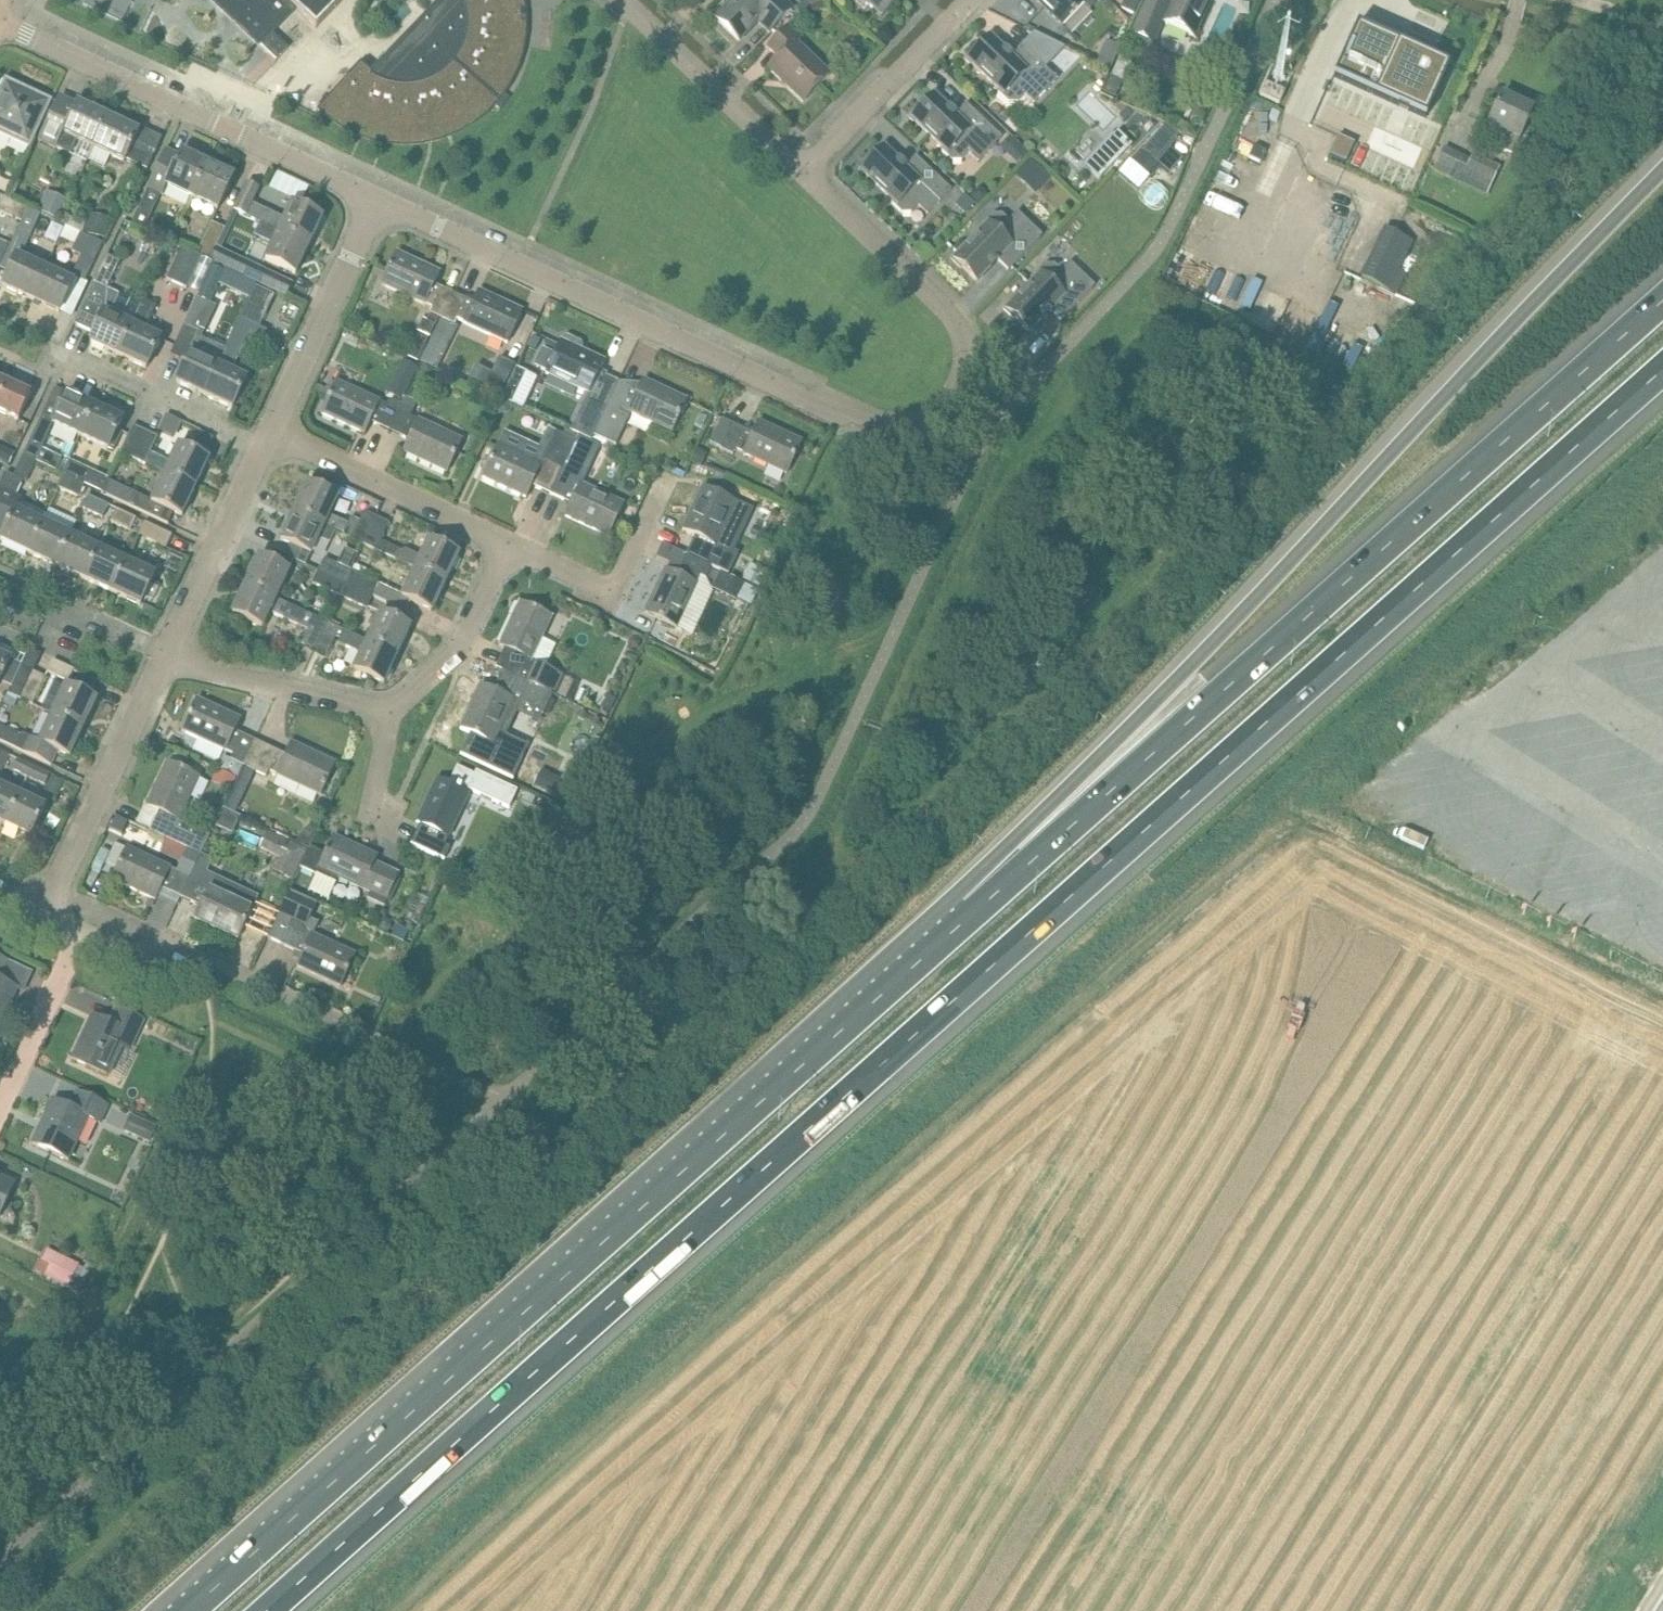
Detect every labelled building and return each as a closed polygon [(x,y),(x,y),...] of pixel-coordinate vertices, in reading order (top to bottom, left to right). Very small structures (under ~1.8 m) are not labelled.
[(294,8),(295,7),(287,0),(210,0),(276,63),(277,61),(276,61),(288,49),(271,32),(294,8)] [(295,7),(294,8),(316,29),(343,0),(287,0),(295,7)] [(368,76),(361,69),(322,110),(332,119),(345,127),(354,132),(363,136),(377,141),(388,142),(398,144),(413,144),(423,142),(433,141),(447,136),(466,127),(478,119),(485,112),(493,105),(500,110),(509,99),(502,93),(508,85),(513,76),(518,62),(521,52),(523,42),(524,27),(524,17),(523,7),(522,0),(440,0),(368,76)] [(731,3),(716,19),(739,41),(758,22),(770,33),(785,17),(793,9),(783,0),(762,0),(761,1),(760,0),(733,0),(731,3)] [(851,1),(864,13),(870,7),(881,17),(898,0),(852,0),(851,1)] [(1063,27),(1084,5),(1079,0),(1035,0),(1063,27)] [(1168,5),(1157,0),(1147,0),(1131,35),(1158,47),(1158,46),(1154,44),(1163,23),(1199,39),(1199,38),(1192,35),(1208,0),(1171,0),(1168,5)] [(800,38),(787,25),(767,47),(779,58),(768,69),(803,103),(829,76),(795,43),(800,38)] [(1357,25),(1334,77),(1426,118),(1449,66),(1402,45),(1361,27),(1357,25)] [(1021,48),(1012,58),(1010,57),(1009,57),(1007,57),(1006,55),(1003,52),(1004,51),(990,37),(968,61),(999,91),(998,93),(1008,102),(1017,102),(1024,96),(1033,105),(1057,80),(1022,46),(1021,47),(1021,48)] [(1110,77),(1103,93),(1116,98),(1122,82),(1110,77)] [(30,149),(52,101),(5,79),(0,89),(0,135),(30,149)] [(1264,83),(1259,95),(1278,104),(1284,92),(1264,83)] [(953,115),(951,115),(950,113),(947,110),(948,109),(934,95),(912,119),(943,149),(942,151),(952,161),(961,161),(968,154),(977,163),(1001,138),(966,105),(965,106),(956,116),(954,115),(953,115)] [(1498,150),(1511,156),(1519,139),(1532,111),(1500,97),(1488,125),(1506,133),(1498,150)] [(93,148),(108,118),(76,103),(73,111),(57,103),(39,142),(70,156),(77,141),(93,148)] [(139,132),(108,118),(93,148),(126,163),(127,161),(147,171),(155,153),(134,143),(139,132)] [(1163,128),(1142,151),(1157,164),(1170,149),(1177,141),(1176,139),(1163,128)] [(1114,135),(1085,166),(1092,173),(1099,180),(1132,145),(1117,132),(1114,135)] [(1009,137),(999,147),(1016,165),(1026,154),(1009,137)] [(1354,144),(1338,137),(1329,156),(1330,156),(1345,163),(1354,144)] [(1432,152),(1424,168),(1486,197),(1500,168),(1472,155),(1470,160),(1436,144),(1432,152)] [(1254,146),(1249,158),(1260,163),(1265,151),(1254,146)] [(884,148),(861,171),(893,202),(892,204),(902,213),(911,213),(918,206),(927,216),(951,191),(915,157),(915,158),(905,168),(904,168),(902,167),(901,168),(900,166),(897,162),(898,161),(884,148)] [(192,199),(206,169),(208,165),(207,164),(205,169),(197,165),(196,165),(198,160),(181,152),(179,157),(166,151),(148,189),(162,195),(167,186),(192,199)] [(1031,160),(1015,176),(1035,195),(1051,179),(1031,160)] [(206,169),(192,199),(217,211),(224,196),(233,177),(217,169),(215,173),(206,169)] [(14,181),(6,198),(12,201),(19,184),(14,181)] [(246,184),(237,203),(233,212),(262,225),(308,247),(322,218),(292,204),(285,220),(252,204),(259,190),(246,184)] [(979,187),(970,196),(980,206),(989,196),(979,187)] [(59,223),(63,216),(61,215),(63,199),(44,196),(41,215),(59,223)] [(964,196),(955,205),(965,216),(975,207),(964,196)] [(29,210),(2,197),(0,201),(0,213),(22,223),(29,210)] [(3,286),(31,300),(45,270),(20,258),(40,219),(39,219),(41,215),(29,210),(22,223),(0,268),(9,272),(3,286)] [(977,282),(991,268),(991,266),(992,264),(993,261),(995,261),(998,261),(1008,270),(1007,271),(1008,272),(1042,236),(1017,213),(1008,222),(1001,216),(992,216),(982,226),(984,228),(953,260),(977,282)] [(65,214),(59,224),(66,227),(70,218),(71,217),(65,214)] [(87,214),(83,235),(106,239),(110,219),(87,214)] [(198,256),(201,258),(210,262),(225,230),(213,224),(198,256)] [(266,261),(276,265),(295,275),(308,247),(262,225),(256,236),(274,245),(266,261)] [(81,258),(71,278),(84,284),(102,244),(81,234),(66,227),(60,239),(75,246),(71,253),(81,258)] [(1406,274),(1399,271),(1412,243),(1384,229),(1361,278),(1396,295),(1406,274)] [(4,255),(8,246),(0,242),(0,253),(4,255)] [(201,258),(198,256),(182,249),(167,280),(186,289),(201,258)] [(442,320),(453,295),(434,286),(440,273),(396,253),(381,285),(433,309),(430,314),(442,320)] [(107,256),(84,306),(75,325),(94,334),(90,342),(118,356),(132,326),(110,316),(120,296),(107,290),(120,263),(107,256)] [(214,263),(197,299),(185,326),(197,332),(209,305),(226,269),(214,263)] [(254,283),(260,269),(246,263),(240,276),(254,283)] [(1048,312),(1050,311),(1060,321),(1059,321),(1060,322),(1094,287),(1070,263),(1060,272),(1054,266),(1044,266),(1035,276),(1036,278),(1006,310),(1029,333),(1043,318),(1042,317),(1045,314),(1045,312),(1047,312),(1048,312)] [(45,270),(31,300),(59,313),(73,284),(45,270)] [(290,284),(263,272),(257,284),(284,296),(290,284)] [(453,295),(442,320),(454,325),(457,320),(507,343),(522,312),(479,292),(473,304),(453,295)] [(143,302),(132,326),(118,356),(146,369),(155,349),(160,339),(144,332),(156,307),(143,302)] [(232,409),(246,379),(231,372),(247,337),(262,344),(267,331),(260,328),(265,318),(247,309),(242,319),(240,319),(218,366),(204,396),(232,409)] [(443,327),(436,342),(446,347),(453,332),(443,327)] [(547,372),(546,373),(588,393),(598,397),(595,403),(596,404),(590,417),(600,421),(618,383),(598,374),(604,362),(581,351),(583,348),(582,343),(567,337),(562,338),(561,342),(555,354),(552,361),(547,372)] [(542,348),(534,366),(547,372),(552,361),(555,354),(542,348)] [(437,351),(427,354),(432,368),(442,365),(437,351)] [(218,366),(190,353),(176,383),(204,396),(218,366)] [(615,446),(630,413),(672,433),(687,400),(643,380),(638,393),(618,383),(600,421),(600,422),(593,436),(615,446)] [(317,385),(314,391),(329,398),(335,384),(329,381),(325,389),(317,385)] [(387,406),(356,391),(336,382),(335,384),(329,398),(321,414),(365,434),(370,422),(390,431),(406,397),(394,392),(387,406)] [(0,398),(0,412),(18,421),(31,395),(7,384),(0,398)] [(54,424),(81,437),(95,407),(55,388),(23,457),(36,462),(54,424)] [(406,397),(390,431),(409,440),(403,453),(446,473),(456,453),(461,441),(411,417),(418,403),(406,397)] [(499,400),(494,412),(495,417),(515,410),(513,405),(499,400)] [(122,420),(95,407),(81,437),(109,449),(113,439),(122,420)] [(699,415),(694,425),(702,428),(707,418),(699,415)] [(733,455),(735,450),(787,474),(801,442),(758,422),(752,434),(721,420),(710,444),(721,449),(721,450),(733,455)] [(133,459),(146,431),(133,425),(121,453),(133,459)] [(146,431),(133,459),(145,465),(165,474),(170,463),(150,453),(158,437),(146,431)] [(531,486),(551,495),(570,454),(571,455),(579,437),(565,431),(562,436),(555,432),(539,465),(497,446),(483,478),(526,498),(531,486)] [(165,474),(195,488),(208,460),(204,458),(208,450),(191,443),(188,451),(178,446),(170,463),(165,474)] [(697,449),(690,462),(700,467),(707,454),(697,449)] [(623,505),(604,496),(573,481),(583,460),(571,455),(570,454),(551,495),(571,504),(565,516),(608,537),(623,505)] [(27,482),(36,462),(23,457),(14,476),(27,482)] [(78,468),(73,479),(83,484),(89,473),(78,468)] [(23,482),(5,473),(0,485),(0,532),(4,533),(0,540),(28,553),(43,523),(47,515),(20,503),(22,499),(16,497),(23,482)] [(182,516),(195,488),(165,474),(152,502),(107,481),(101,493),(168,524),(174,513),(182,516)] [(79,498),(85,485),(65,476),(59,489),(79,498)] [(363,545),(376,518),(364,512),(359,522),(351,518),(348,525),(329,516),(337,498),(307,484),(294,513),(335,532),(363,545)] [(711,568),(720,572),(740,582),(759,591),(764,578),(738,567),(739,565),(721,556),(717,556),(712,554),(727,521),(738,527),(747,508),(703,487),(683,531),(695,536),(686,556),(711,568)] [(108,506),(89,497),(82,509),(102,519),(108,506)] [(110,523),(131,532),(137,519),(116,510),(110,523)] [(794,510),(787,515),(792,522),(799,517),(794,510)] [(281,541),(300,550),(311,555),(318,539),(329,544),(335,532),(294,513),(281,541)] [(376,518),(363,545),(376,551),(389,524),(376,518)] [(28,553),(56,566),(70,536),(43,523),(28,553)] [(172,536),(144,523),(138,535),(166,548),(172,536)] [(98,549),(70,536),(56,566),(84,579),(98,549)] [(396,553),(394,559),(445,583),(458,555),(428,541),(421,558),(405,550),(396,553)] [(98,549),(84,579),(112,592),(126,562),(98,549)] [(706,580),(711,568),(686,556),(677,576),(665,570),(644,613),(677,628),(700,578),(706,580)] [(289,571),(278,566),(259,557),(245,585),(276,599),(289,571)] [(324,559),(318,572),(345,584),(351,572),(324,559)] [(402,598),(412,602),(432,612),(445,583),(394,559),(394,560),(403,564),(402,566),(414,571),(402,598)] [(154,575),(126,562),(112,592),(140,605),(154,575)] [(345,584),(318,572),(312,584),(339,597),(345,584)] [(351,572),(345,584),(373,597),(379,584),(351,572)] [(733,599),(740,582),(720,572),(712,589),(733,599)] [(373,597),(345,584),(339,597),(367,610),(373,597)] [(276,599),(245,585),(232,614),(262,627),(269,612),(308,631),(302,645),(314,651),(327,623),(276,600),(276,599)] [(502,671),(554,695),(554,694),(571,702),(579,684),(561,676),(562,675),(531,660),(552,618),(519,603),(499,646),(511,652),(502,671)] [(367,642),(397,656),(410,628),(380,614),(367,642)] [(327,623),(314,651),(326,656),(335,637),(340,640),(338,644),(361,655),(354,670),(384,684),(397,656),(367,642),(327,623)] [(630,639),(628,645),(631,650),(638,649),(640,643),(637,638),(630,639)] [(21,699),(33,673),(21,667),(27,656),(0,644),(0,683),(11,688),(8,693),(21,699)] [(74,670),(70,669),(53,661),(47,673),(68,683),(74,670)] [(481,685),(461,729),(472,734),(463,757),(516,782),(530,751),(505,740),(517,714),(540,725),(544,715),(548,717),(557,698),(554,696),(554,695),(502,671),(493,691),(481,685)] [(46,678),(33,673),(21,699),(33,705),(46,678)] [(82,729),(96,700),(66,686),(52,715),(82,729)] [(580,689),(574,701),(583,705),(589,693),(580,689)] [(607,695),(597,712),(606,717),(616,700),(607,695)] [(215,769),(235,778),(253,741),(234,732),(240,720),(197,699),(182,731),(233,755),(231,761),(221,756),(215,769)] [(82,729),(52,715),(39,744),(0,726),(0,742),(51,765),(58,752),(69,757),(82,729)] [(253,741),(235,778),(222,806),(236,813),(255,773),(266,778),(269,772),(320,796),(335,764),(292,744),(286,756),(253,741)] [(2,771),(9,756),(0,752),(0,770),(2,771)] [(12,771),(29,778),(34,767),(17,759),(12,771)] [(167,763),(147,806),(159,812),(150,832),(170,841),(175,843),(187,849),(201,856),(206,844),(175,829),(199,778),(187,772),(167,763)] [(34,767),(29,778),(46,786),(51,775),(34,767)] [(218,771),(212,784),(228,792),(234,779),(218,771)] [(51,777),(44,791),(57,797),(63,783),(51,777)] [(437,779),(416,823),(428,829),(419,848),(439,858),(445,861),(450,849),(445,846),(460,812),(501,830),(509,814),(468,794),(460,790),(461,788),(458,786),(457,789),(437,779)] [(6,826),(21,796),(0,786),(0,823),(6,826)] [(21,796),(6,826),(31,838),(46,807),(21,796)] [(116,816),(110,828),(122,834),(128,821),(116,816)] [(318,828),(312,825),(304,831),(296,841),(308,847),(318,828)] [(268,831),(259,849),(281,859),(274,872),(291,881),(306,850),(268,831)] [(310,847),(300,867),(299,869),(316,877),(309,891),(328,901),(339,878),(370,892),(366,901),(383,909),(399,875),(374,863),(377,857),(334,837),(325,855),(310,847)] [(161,888),(181,898),(192,873),(201,856),(190,850),(187,849),(176,872),(147,858),(127,848),(112,880),(155,901),(161,888)] [(238,939),(247,920),(252,908),(202,883),(204,878),(192,873),(181,898),(200,907),(195,919),(238,939)] [(446,876),(439,889),(453,895),(459,883),(446,876)] [(426,884),(421,894),(428,897),(433,888),(426,884)] [(317,905),(290,892),(268,938),(303,955),(297,967),(340,987),(355,955),(313,936),(319,924),(310,920),(317,905)] [(417,895),(406,919),(418,924),(429,900),(417,895)] [(382,918),(378,921),(376,924),(376,928),(378,931),(381,934),(385,934),(389,932),(391,929),(391,925),(389,921),(386,919),(382,918)] [(8,963),(0,959),(0,979),(8,963)] [(3,1010),(6,1012),(17,989),(0,981),(0,1015),(3,1010)] [(377,993),(373,1001),(379,1004),(383,996),(377,993)] [(72,1060),(92,1069),(108,1076),(122,1046),(130,1050),(134,1041),(143,1021),(116,1008),(109,1024),(92,1016),(82,1039),(86,1041),(77,1060),(73,1058),(72,1060)] [(33,1144),(52,1153),(68,1161),(87,1119),(99,1124),(107,1106),(77,1092),(69,1108),(53,1101),(42,1123),(46,1125),(37,1144),(34,1142),(33,1144)] [(130,1115),(122,1131),(148,1143),(156,1127),(130,1115)] [(6,1204),(14,1185),(12,1184),(11,1187),(0,1182),(0,1217),(6,1204)] [(79,1266),(47,1250),(35,1274),(68,1290),(79,1266)]
